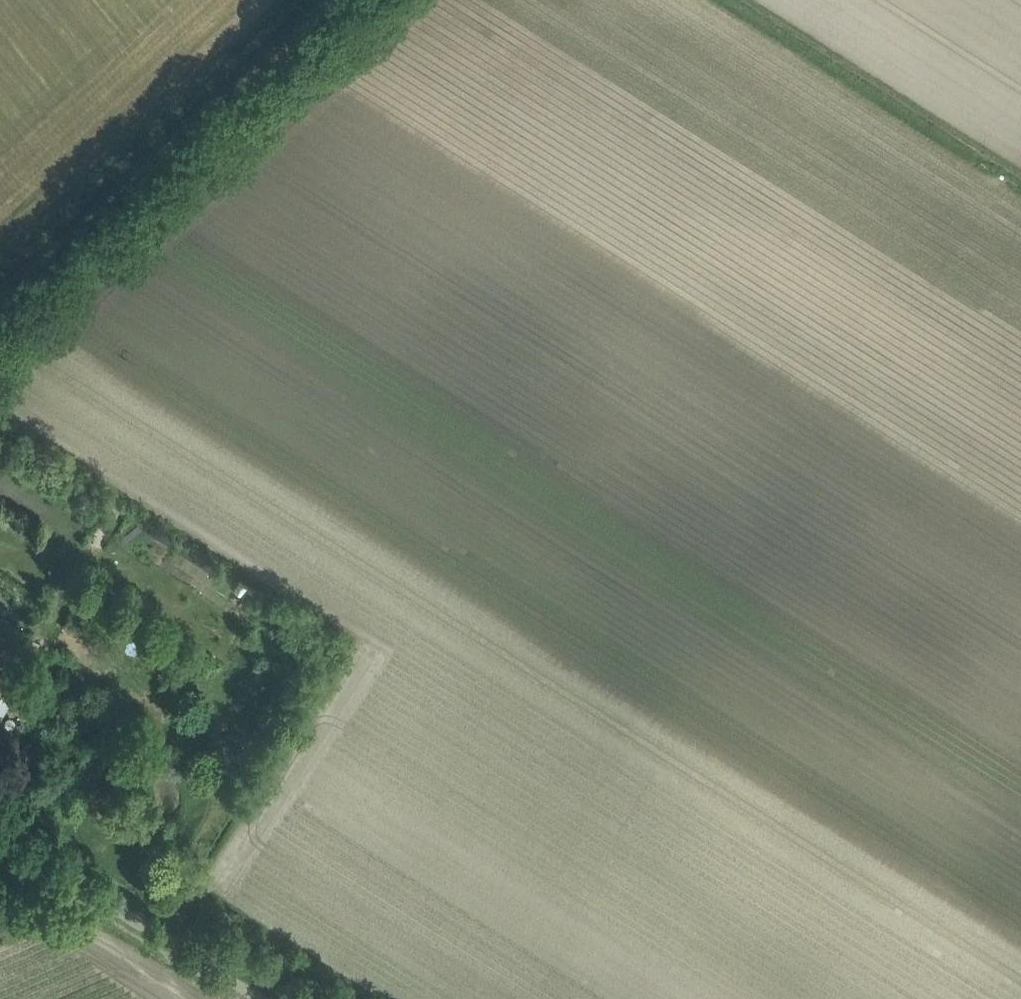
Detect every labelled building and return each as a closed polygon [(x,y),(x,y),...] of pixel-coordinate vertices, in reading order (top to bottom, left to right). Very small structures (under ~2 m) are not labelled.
[(35,638),(0,616),(0,617),(0,694),(35,638)]
